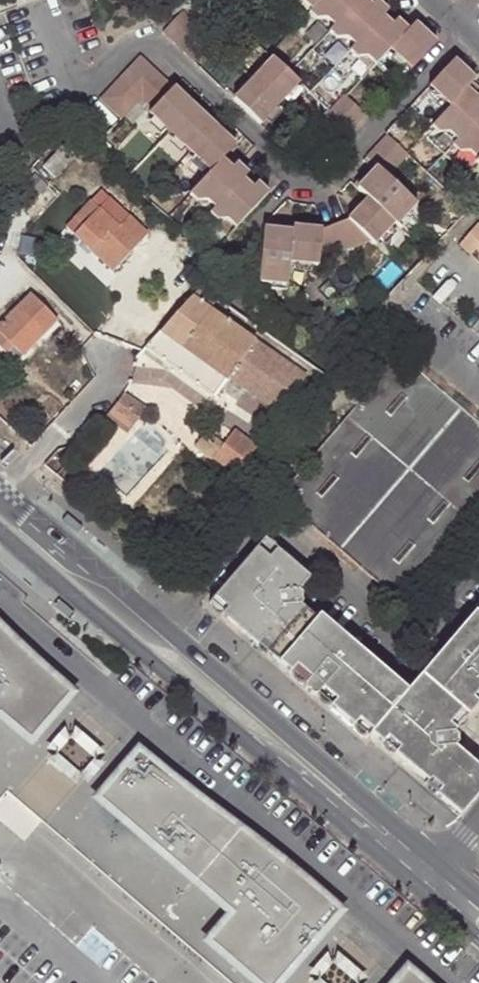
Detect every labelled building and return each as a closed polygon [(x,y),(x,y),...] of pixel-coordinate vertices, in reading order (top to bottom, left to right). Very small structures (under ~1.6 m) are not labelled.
[(413,21),(407,28),(397,20),(392,25),(382,15),(387,10),(377,0),(371,5),(365,0),(304,0),(312,6),(307,11),(319,19),(327,17),(334,24),(329,30),(339,37),(348,36),(355,43),(351,50),(362,59),(370,56),(376,61),(388,49),(407,71),(433,44),(413,21)] [(162,30),(196,63),(214,40),(209,34),(182,9),(162,30)] [(397,20),(387,10),(382,15),(392,25),(397,20)] [(167,133),(192,106),(138,56),(99,98),(119,118),(140,97),(151,108),(147,114),(167,133)] [(231,97),(258,123),(297,80),(271,56),(231,97)] [(477,101),(465,90),(471,84),(474,81),(451,62),(428,89),(448,107),(428,128),(438,137),(445,133),(456,143),(451,149),(461,156),(469,154),(477,161),(473,166),(478,171),(478,99),(477,101)] [(477,101),(478,99),(478,91),(471,84),(465,90),(477,101)] [(342,91),(310,125),(324,140),(333,147),(362,116),(342,91)] [(192,106),(167,133),(209,172),(187,195),(195,201),(201,201),(211,211),(209,216),(215,221),(222,220),(233,230),(248,213),(268,191),(259,183),(253,189),(242,178),(248,172),(239,165),(233,169),(221,158),(226,153),(234,144),(192,106)] [(372,169),(376,164),(378,166),(389,177),(409,156),(388,135),(364,161),(372,169)] [(77,148),(67,138),(42,164),(53,175),(77,148)] [(239,165),(226,153),(221,158),(233,169),(239,165)] [(418,204),(389,177),(378,166),(358,188),(368,198),(349,218),(322,229),(293,227),(292,231),(289,263),(319,266),(319,262),(372,239),(377,245),(395,224),(403,231),(412,219),(409,216),(418,204)] [(259,183),(248,172),(242,178),(253,189),(259,183)] [(13,194),(24,205),(44,185),(33,174),(13,194)] [(106,196),(97,207),(115,226),(127,215),(106,196)] [(71,216),(79,225),(73,233),(110,269),(146,232),(127,215),(115,226),(97,207),(88,198),(71,216)] [(478,245),(478,232),(474,227),(456,248),(468,258),(478,245)] [(270,287),(286,289),(289,263),(292,231),(263,229),(258,281),(270,283),(270,287)] [(175,346),(165,360),(211,393),(243,349),(268,365),(264,371),(292,390),(302,375),(205,306),(213,295),(197,283),(167,318),(155,332),(175,346)] [(28,292),(0,321),(0,343),(5,338),(11,344),(20,352),(54,317),(28,292)] [(143,345),(165,360),(175,346),(155,332),(143,345)] [(11,344),(5,338),(0,343),(0,349),(3,353),(11,344)] [(405,602),(478,514),(478,419),(403,355),(282,497),(405,602)] [(124,392),(100,423),(112,433),(117,427),(125,434),(144,408),(124,392)] [(209,454),(207,457),(225,471),(249,440),(230,426),(217,443),(209,454)] [(190,439),(209,454),(217,443),(198,428),(190,439)] [(273,538),(266,540),(258,549),(271,558),(278,549),(280,543),(273,538)] [(455,732),(478,704),(478,613),(476,611),(409,689),(406,686),(404,687),(320,614),(318,617),(302,605),(304,603),(304,591),(302,589),(312,577),(278,549),(271,558),(258,549),(218,597),(230,607),(226,614),(309,685),(307,688),(316,696),(318,694),(368,737),(372,733),(404,760),(429,781),(426,786),(466,819),(478,804),(478,767),(455,747),(459,741),(455,732)] [(213,603),(226,614),(230,607),(218,597),(213,603)] [(0,637),(0,786),(9,793),(229,982),(401,982),(0,637)] [(9,793),(0,786),(0,804),(9,793)] [(409,971),(398,982),(410,982),(411,982),(422,982),(409,971)]
